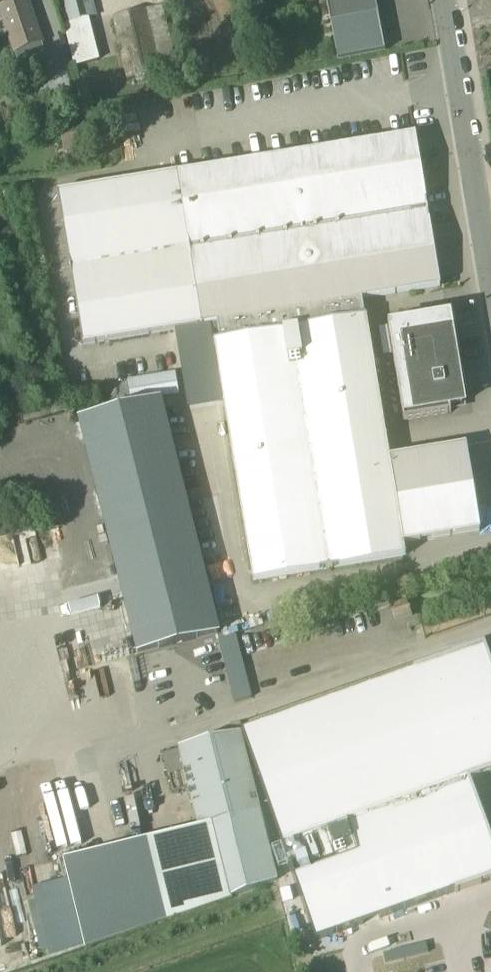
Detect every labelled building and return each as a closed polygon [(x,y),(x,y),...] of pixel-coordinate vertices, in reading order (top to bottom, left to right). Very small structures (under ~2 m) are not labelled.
[(15,52),(41,43),(26,0),(18,0),(11,2),(10,0),(0,0),(0,11),(15,52)] [(65,25),(96,17),(91,0),(58,0),(65,25)] [(112,19),(127,79),(176,68),(161,7),(173,4),(172,0),(151,0),(153,9),(112,19)] [(377,15),(375,0),(326,0),(331,24),(377,15)] [(176,174),(58,194),(82,346),(201,326),(216,324),(219,341),(213,342),(213,344),(366,319),(363,300),(440,287),(414,135),(218,168),(176,174)] [(452,313),(387,324),(403,421),(450,413),(448,401),(453,395),(465,393),(452,313)] [(366,319),(213,344),(252,581),(405,556),(403,544),(480,532),(465,445),(388,457),(371,350),(366,319)] [(178,394),(175,372),(127,380),(131,402),(178,394)] [(158,400),(79,420),(138,655),(217,635),(158,400)] [(405,606),(390,612),(394,624),(409,619),(405,606)] [(241,734),(315,943),(455,893),(455,894),(490,881),(490,842),(470,782),(490,774),(490,666),(488,659),(484,646),(413,671),(413,672),(241,734)] [(231,684),(244,682),(241,666),(227,668),(231,684)] [(196,828),(145,841),(165,921),(268,885),(275,882),(240,733),(231,735),(178,748),(179,751),(183,772),(196,828)]
